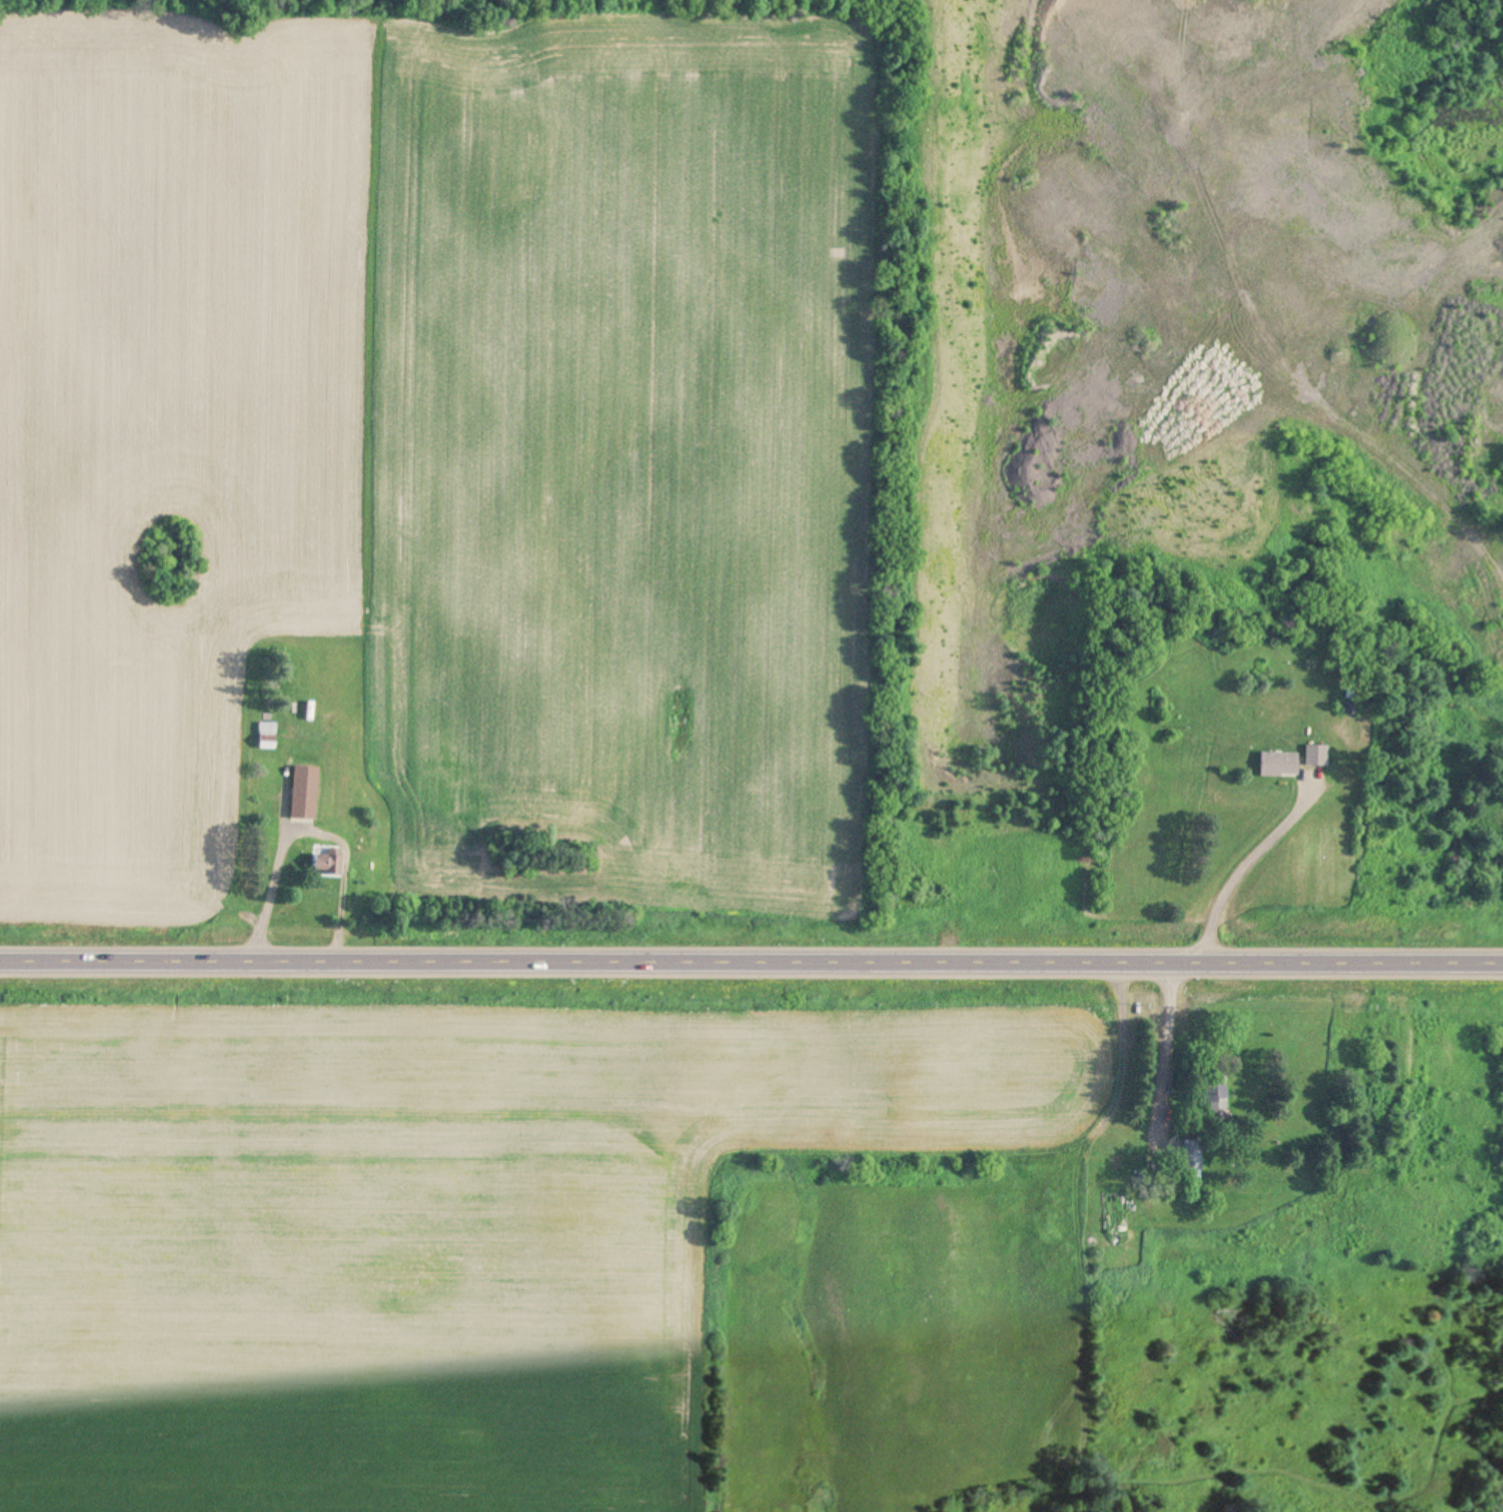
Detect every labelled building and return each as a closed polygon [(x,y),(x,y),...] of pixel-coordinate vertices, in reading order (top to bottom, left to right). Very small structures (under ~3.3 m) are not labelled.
[(276,723),(261,723),(261,749),(276,749),(276,723)] [(1330,766),(1330,745),(1307,745),(1307,766),(1330,766)] [(1262,777),(1300,777),(1300,752),(1262,752),(1262,777)] [(294,819),(319,820),(320,767),(295,766),(294,819)] [(341,855),(317,855),(317,873),(341,873),(341,855)] [(1228,1076),(1208,1076),(1208,1111),(1228,1111),(1228,1076)] [(1203,1174),(1203,1140),(1185,1140),(1185,1174),(1203,1174)]
